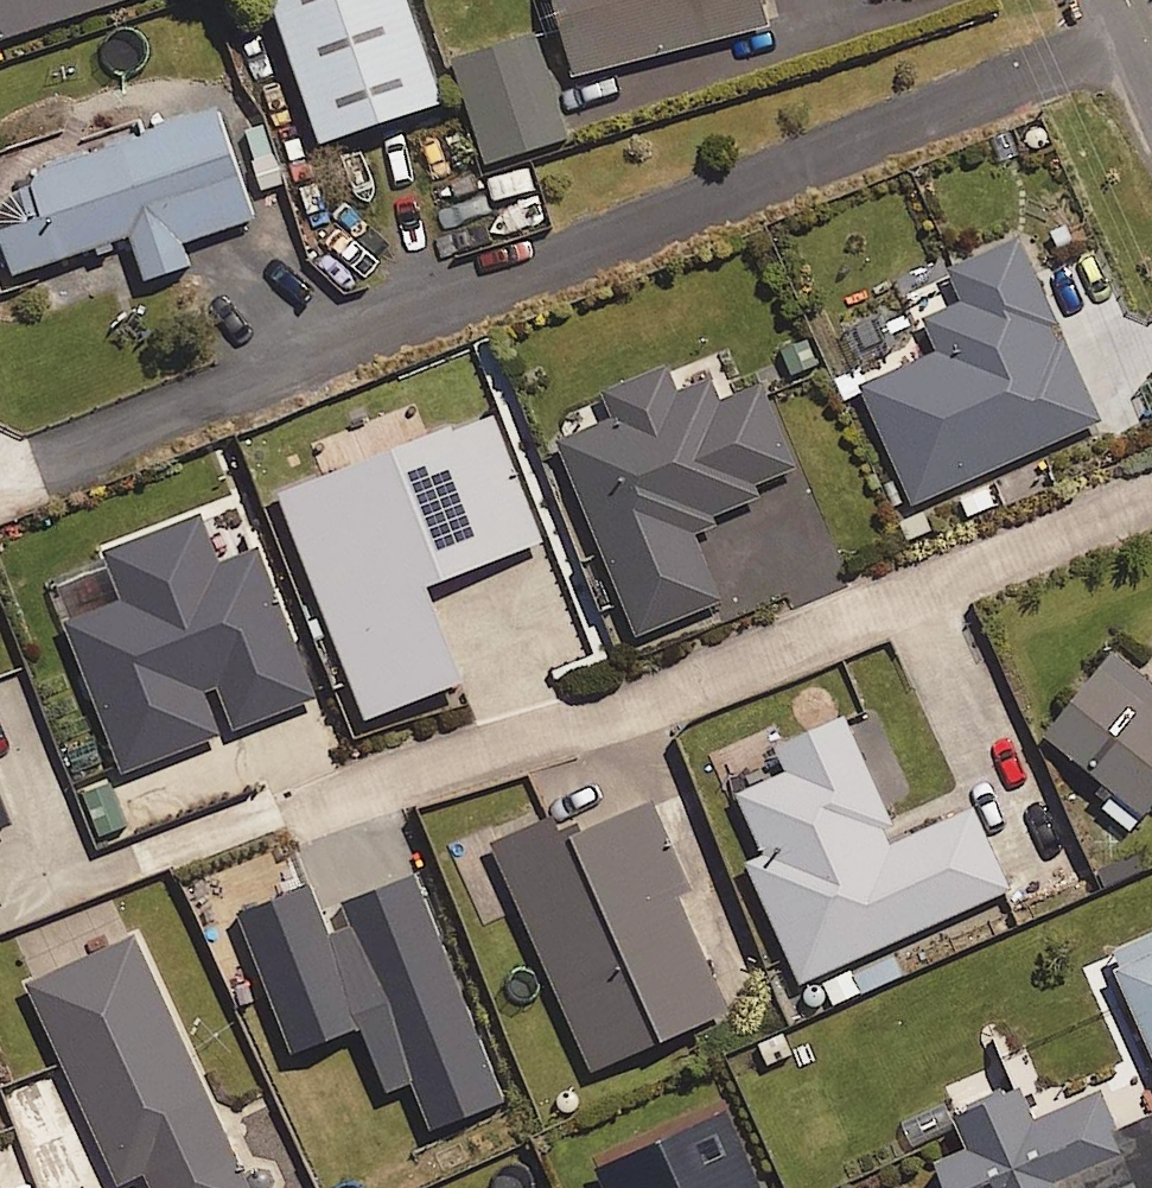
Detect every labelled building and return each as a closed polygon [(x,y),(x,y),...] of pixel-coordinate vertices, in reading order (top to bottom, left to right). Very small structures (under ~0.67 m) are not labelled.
[(112,0),(0,0),(0,36),(112,0)] [(442,0),(309,0),(334,90),(457,57),(442,0)] [(580,23),(665,0),(574,0),(580,23)] [(242,51),(2,128),(34,227),(274,151),(242,51)] [(1101,418),(1017,233),(949,265),(964,299),(926,316),(940,348),(862,383),(916,502),(1101,418)] [(692,523),(764,494),(758,479),(793,465),(760,383),(718,400),(708,376),(673,390),(664,366),(603,390),(614,417),(560,439),(638,632),(722,598),(692,523)] [(539,540),(492,412),(281,491),(364,715),(462,679),(426,582),(539,540)] [(222,731),(205,687),(215,683),(232,727),(315,695),(257,546),(217,561),(198,513),(105,549),(124,597),(65,620),(123,770),(222,731)] [(1115,648),(1045,731),(1117,791),(1104,806),(1129,828),(1151,800),(1151,679),(1115,648)] [(898,841),(843,716),(776,746),(787,772),(739,793),(766,855),(749,862),(802,980),(1008,889),(972,808),(898,841)] [(11,819),(0,792),(0,824),(11,819)] [(688,886),(650,799),(561,837),(552,815),(495,840),(595,1067),(727,1009),(676,892),(688,886)] [(505,1097),(412,873),(320,911),(308,882),(239,910),(296,1047),(361,1020),(389,1087),(414,1077),(434,1126),(505,1097)] [(1109,951),(1151,1047),(1151,932),(1109,951)] [(135,933),(28,982),(119,1181),(145,1169),(154,1187),(251,1187),(135,933)] [(1101,1090),(1031,1118),(1017,1085),(955,1111),(969,1145),(935,1159),(947,1187),(1151,1187),(1151,1116),(1118,1130),(1101,1090)] [(724,1109),(599,1164),(609,1187),(759,1187),(724,1109)]
